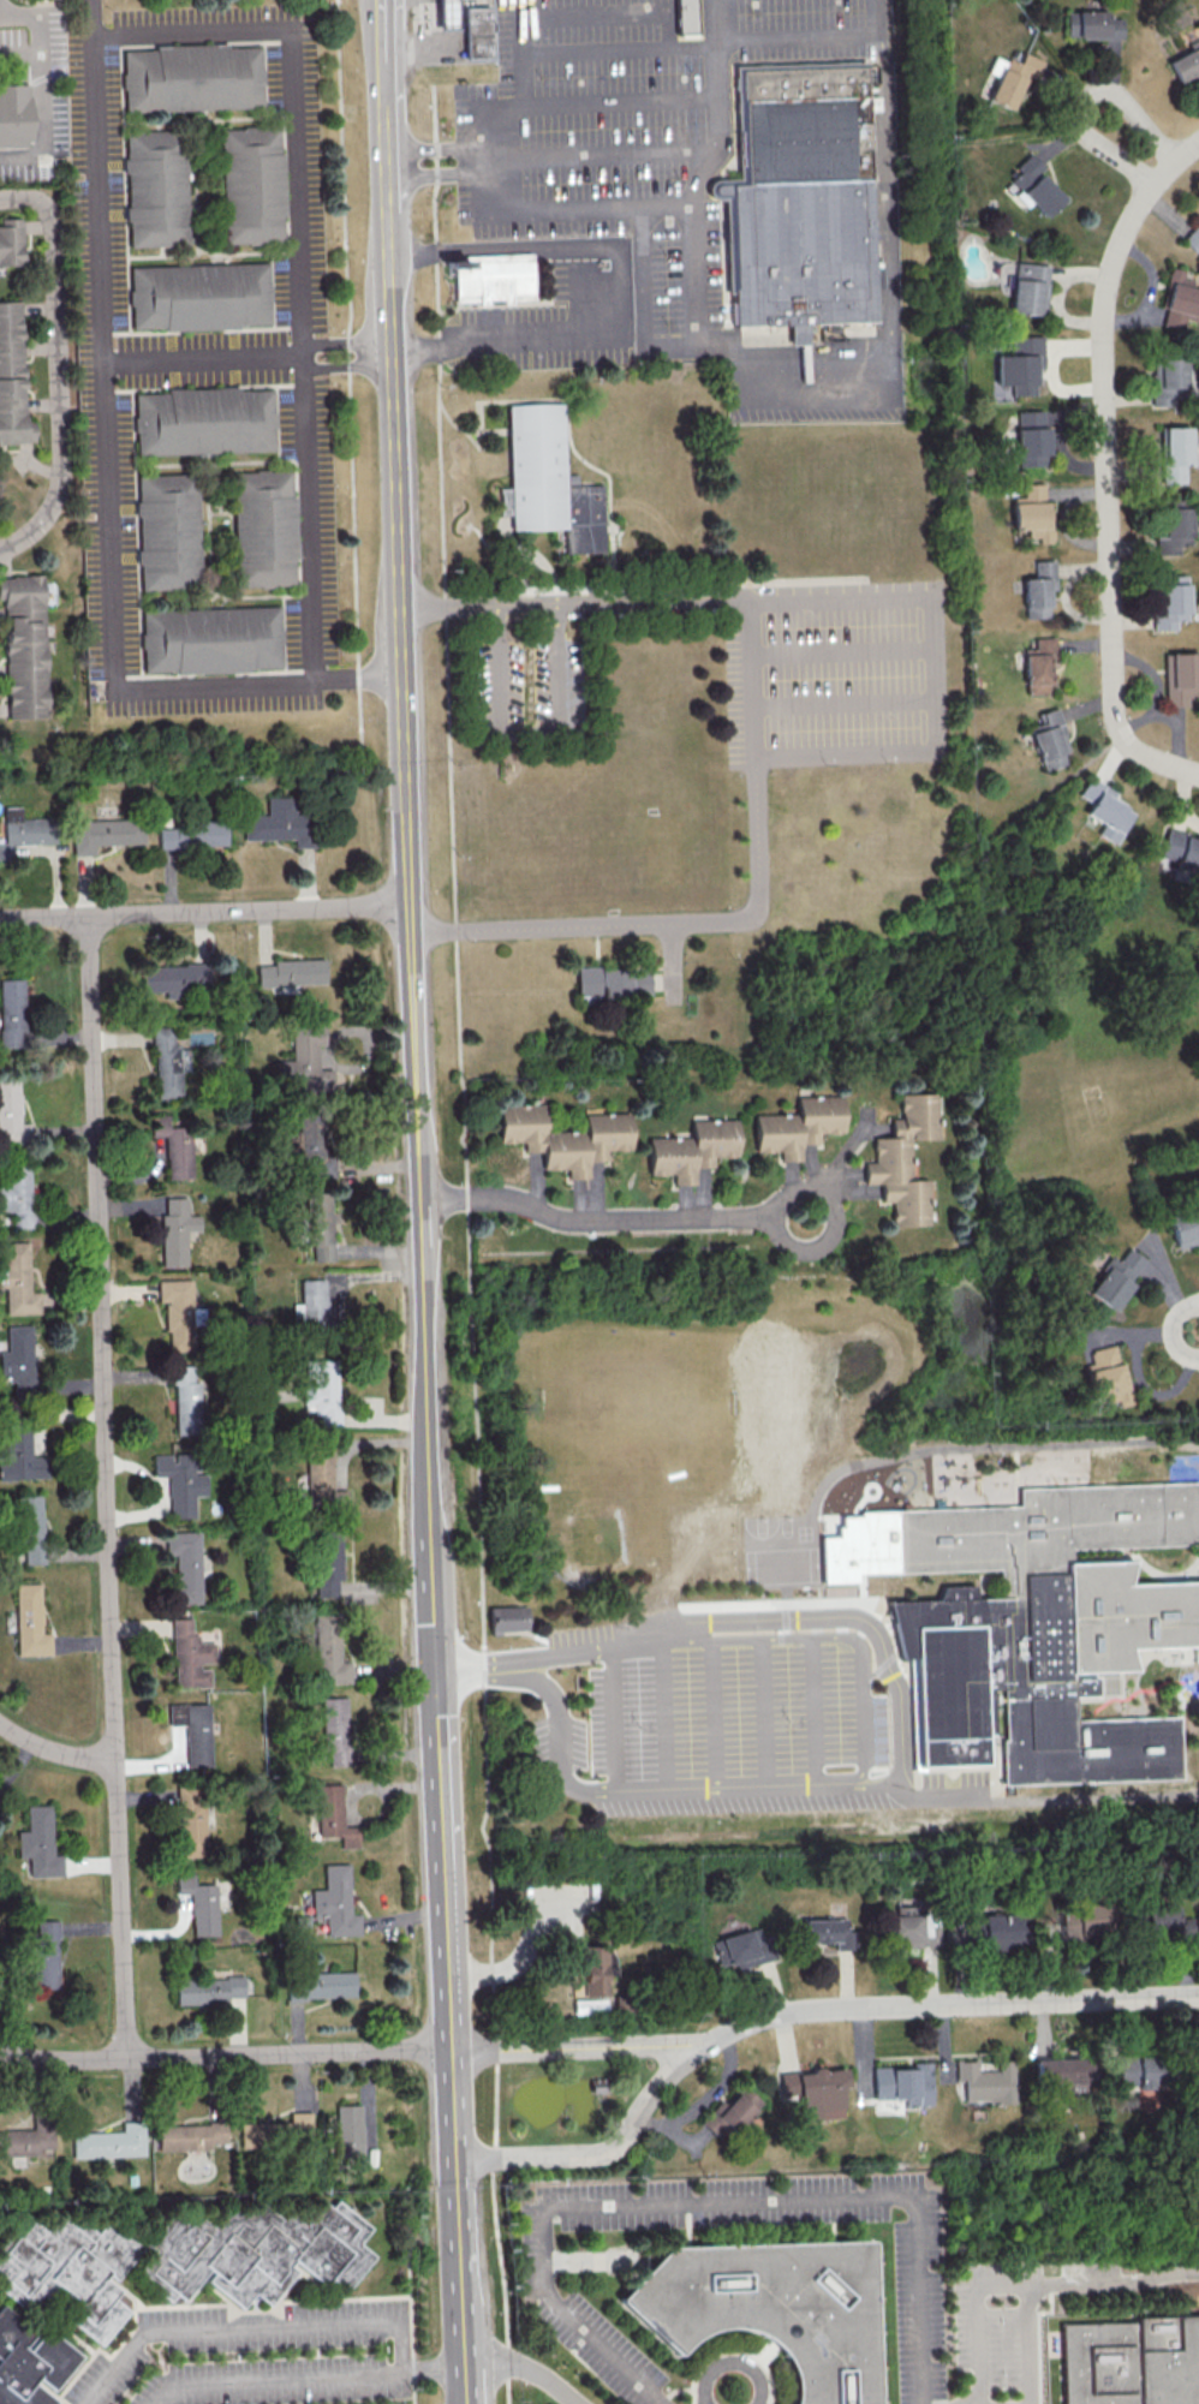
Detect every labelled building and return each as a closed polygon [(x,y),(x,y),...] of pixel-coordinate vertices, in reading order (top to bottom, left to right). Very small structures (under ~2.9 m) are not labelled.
[(435,28),(434,0),(453,0),(454,28),(435,28)] [(680,35),(678,0),(699,0),(700,34),(680,35)] [(485,4),(488,55),(463,56),(460,5),(485,4)] [(1122,37),(1121,11),(1066,13),(1066,38),(1122,37)] [(1187,43),(1190,50),(1168,61),(1179,85),(1198,75),(1198,37),(1187,43)] [(124,114),(123,90),(120,90),(120,76),(121,76),(121,53),(153,52),(153,48),(225,46),(226,49),(258,48),(258,71),(261,71),(261,87),(260,87),(261,109),(124,114)] [(1043,61),(1023,53),(1018,64),(994,56),(988,72),(997,75),(988,101),(1013,110),(1026,76),(1036,79),(1043,61)] [(741,68),(866,64),(876,321),(735,327),(729,195),(716,196),(712,193),(711,190),(712,185),(716,183),(728,183),(728,185),(745,184),(741,68)] [(35,149),(0,150),(0,87),(32,87),(35,149)] [(217,131),(240,131),(240,129),(253,129),(253,130),(276,130),(278,156),(281,156),(284,217),(280,217),(281,245),(258,245),(258,247),(244,247),(244,246),(222,246),(217,131)] [(124,133),(181,131),(186,246),(127,249),(126,222),(124,222),(123,210),(126,210),(125,174),(121,174),(121,161),(124,161),(124,133)] [(1044,217),(1064,198),(1039,171),(1044,167),(1032,154),(1007,178),(1019,190),(1015,194),(1027,208),(1032,203),(1044,217)] [(23,266),(21,217),(0,218),(0,266),(23,266)] [(1184,242),(1196,253),(1198,250),(1198,226),(1184,242)] [(446,264),(472,263),(472,257),(536,255),(538,297),(514,297),(514,303),(482,304),(482,299),(459,299),(458,270),(446,270),(446,264)] [(1045,316),(1047,263),(1013,261),(1011,314),(1045,316)] [(264,266),(266,290),(267,288),(268,304),(266,304),(267,326),(235,327),(235,330),(163,334),(162,330),(130,332),(129,308),(127,308),(126,293),(129,293),(127,270),(264,266)] [(1181,329),(1184,319),(1195,322),(1198,305),(1198,288),(1192,286),(1195,274),(1171,268),(1157,323),(1181,329)] [(33,421),(24,421),(21,301),(0,301),(0,443),(33,442),(33,421)] [(1012,395),(1035,395),(1035,384),(1039,384),(1038,369),(1043,369),(1042,336),(1011,336),(1012,354),(995,354),(996,385),(1011,385),(1012,395)] [(1186,389),(1185,359),(1151,360),(1152,406),(1178,405),(1177,389),(1186,389)] [(135,458),(135,434),(132,434),(132,419),(133,419),(133,396),(165,395),(165,392),(237,389),(237,393),(270,392),(270,414),(273,414),(273,430),(272,430),(272,452),(135,458)] [(505,406),(559,404),(562,488),(600,485),(602,553),(562,555),(562,529),(511,531),(509,517),(497,517),(496,490),(508,490),(505,406)] [(1044,465),(1043,455),(1048,455),(1048,426),(1043,426),(1043,409),(1016,410),(1017,466),(1044,465)] [(1163,483),(1184,483),(1184,465),(1190,465),(1189,426),(1162,427),(1163,483)] [(229,475),(252,475),(252,472),(266,472),(266,473),(288,473),(290,500),(293,500),(296,561),(292,561),(293,589),(270,589),(270,591),(256,591),(256,590),(234,591),(229,475)] [(136,477),(193,476),(198,590),(139,592),(138,566),(136,567),(135,554),(138,554),(137,518),(133,518),(133,505),(136,505),(136,477)] [(1051,542),(1050,501),(1043,502),(1043,484),(1023,484),(1023,497),(1012,497),(1013,529),(1027,528),(1027,537),(1037,536),(1037,543),(1051,542)] [(1179,554),(1179,545),(1191,545),(1190,506),(1180,506),(1179,500),(1163,501),(1163,536),(1156,536),(1156,554),(1179,554)] [(1023,578),(1025,618),(1049,617),(1048,590),(1055,589),(1054,559),(1034,560),(1035,578),(1023,578)] [(46,717),(42,575),(0,576),(0,599),(4,599),(7,718),(46,717)] [(1153,630),(1175,630),(1176,620),(1187,620),(1187,575),(1161,575),(1161,613),(1153,613),(1153,630)] [(278,609),(278,632),(280,632),(280,648),(279,648),(279,669),(247,670),(247,674),(175,678),(175,673),(142,674),(142,651),(139,651),(139,637),(141,637),(141,614),(278,609)] [(1034,638),(1034,649),(1023,649),(1024,694),(1055,693),(1053,637),(1034,638)] [(1187,706),(1187,698),(1198,697),(1198,677),(1198,653),(1164,653),(1165,706),(1187,706)] [(1041,770),(1066,763),(1063,752),(1069,751),(1057,708),(1038,713),(1041,723),(1029,726),(1041,770)] [(1084,814),(1103,824),(1097,834),(1116,845),(1136,808),(1087,780),(1078,795),(1091,802),(1084,814)] [(244,840),(293,839),(293,848),(313,847),(312,809),(300,810),(300,796),(266,797),(267,814),(244,815),(244,840)] [(52,843),(52,818),(20,818),(20,806),(3,807),(4,842),(0,842),(0,860),(13,860),(12,844),(52,843)] [(72,855),(94,855),(94,845),(144,844),(143,819),(72,821),(72,855)] [(158,848),(227,846),(226,821),(157,824),(158,848)] [(1177,860),(1175,868),(1198,873),(1198,837),(1165,830),(1160,856),(1177,860)] [(325,984),(324,958),(272,959),(272,965),(256,965),(257,986),(325,984)] [(141,992),(164,991),(164,996),(211,995),(210,964),(141,965),(141,992)] [(600,1001),(600,997),(577,997),(575,970),(600,968),(600,972),(628,971),(628,973),(648,972),(649,995),(628,996),(630,1000),(600,1001)] [(0,1047),(27,1046),(25,979),(0,979),(0,1043),(0,1047)] [(291,1027),(291,1059),(279,1059),(280,1090),(332,1089),(332,1069),(321,1069),(320,1026),(291,1027)] [(188,1047),(172,1047),(172,1027),(153,1027),(154,1098),(181,1097),(180,1070),(188,1070),(188,1047)] [(20,1123),(19,1079),(0,1079),(0,1140),(29,1140),(29,1123),(20,1123)] [(929,1224),(928,1179),(910,1179),(909,1139),(937,1139),(937,1093),(899,1093),(900,1118),(890,1118),(890,1137),(873,1137),(873,1162),(863,1162),(863,1183),(880,1183),(880,1202),(891,1201),(891,1225),(929,1224)] [(842,1096),(796,1096),(796,1114),(754,1114),(754,1152),(779,1151),(779,1161),(800,1160),(800,1143),(818,1143),(818,1133),(842,1133),(842,1096)] [(630,1113),(584,1113),(584,1131),(545,1131),(545,1104),(499,1104),(499,1142),(524,1142),(524,1151),(543,1151),(543,1169),(567,1169),(567,1178),(588,1178),(588,1161),(606,1160),(606,1150),(630,1149),(630,1113)] [(165,1178),(190,1178),(190,1123),(169,1123),(169,1114),(151,1114),(151,1137),(165,1137),(165,1178)] [(328,1178),(328,1115),(298,1115),(298,1128),(291,1128),(291,1126),(284,1126),(284,1163),(296,1163),(296,1178),(328,1178)] [(648,1137),(648,1174),(673,1174),(673,1184),(694,1184),(694,1167),(713,1167),(713,1157),(736,1157),(736,1119),(690,1119),(690,1137),(648,1137)] [(32,1227),(30,1166),(3,1167),(4,1184),(0,1184),(0,1211),(11,1211),(12,1228),(32,1227)] [(312,1260),(332,1260),(331,1193),(305,1193),(306,1245),(312,1245),(312,1260)] [(160,1213),(161,1266),(186,1265),(186,1240),(198,1239),(198,1214),(186,1214),(186,1196),(164,1197),(165,1213),(160,1213)] [(1198,1241),(1198,1209),(1167,1216),(1174,1247),(1198,1241)] [(0,1242),(0,1287),(5,1287),(5,1314),(50,1313),(50,1292),(29,1293),(28,1242),(0,1242)] [(1144,1258),(1127,1247),(1116,1264),(1109,1259),(1086,1292),(1113,1310),(1131,1283),(1128,1282),(1144,1258)] [(167,1351),(193,1350),(192,1279),(157,1280),(158,1302),(165,1302),(167,1351)] [(300,1303),(292,1303),(292,1327),(326,1326),(325,1279),(300,1279),(300,1303)] [(6,1325),(6,1351),(0,1351),(0,1378),(13,1378),(13,1396),(32,1396),(32,1325),(6,1325)] [(1122,1361),(1117,1362),(1113,1344),(1088,1350),(1091,1363),(1083,1365),(1090,1397),(1104,1393),(1106,1403),(1117,1400),(1118,1406),(1131,1403),(1122,1361)] [(301,1359),(301,1382),(302,1382),(302,1412),(318,1412),(318,1427),(338,1427),(337,1359),(301,1359)] [(175,1434),(198,1434),(196,1365),(173,1366),(175,1434)] [(29,1429),(5,1430),(6,1464),(0,1464),(0,1480),(46,1478),(45,1456),(30,1456),(29,1429)] [(307,1510),(347,1509),(346,1489),(332,1490),(331,1449),(306,1449),(307,1510)] [(195,1518),(194,1496),(206,1495),(206,1465),(195,1465),(194,1453),(153,1454),(154,1476),(168,1476),(169,1518),(195,1518)] [(1197,1485),(1198,1546),(1064,1551),(1064,1564),(1131,1562),(1125,1585),(1198,1582),(1198,1647),(1126,1650),(1133,1674),(1093,1675),(1093,1680),(1097,1680),(1097,1696),(1074,1698),(1074,1702),(1075,1722),(1179,1718),(1181,1782),(1001,1788),(1000,1748),(1000,1736),(982,1736),(983,1764),(914,1766),(911,1660),(900,1663),(889,1613),(887,1604),(936,1601),(941,1587),(972,1586),(972,1600),(997,1599),(996,1571),(895,1575),(894,1544),(893,1511),(1014,1508),(1018,1508),(1018,1491),(1197,1485)] [(44,1564),(42,1495),(18,1496),(20,1564),(44,1564)] [(200,1532),(165,1532),(166,1554),(175,1554),(176,1603),(201,1603),(200,1532)] [(341,1597),(340,1532),(317,1533),(317,1597),(341,1597)] [(15,1583),(17,1655),(51,1655),(51,1633),(41,1633),(40,1583),(15,1583)] [(489,1638),(488,1610),(524,1607),(525,1619),(526,1632),(499,1633),(499,1635),(499,1638),(489,1638)] [(351,1683),(351,1662),(341,1662),(340,1613),(315,1613),(317,1683),(351,1683)] [(215,1642),(195,1643),(194,1618),(173,1618),(175,1687),(211,1686),(210,1668),(201,1668),(200,1663),(215,1662),(215,1642)] [(322,1697),(324,1750),(329,1750),(329,1766),(350,1766),(347,1697),(322,1697)] [(209,1703),(169,1704),(169,1725),(186,1724),(187,1767),(211,1766),(209,1703)] [(318,1836),(340,1835),(341,1847),(358,1847),(357,1826),(343,1827),(342,1784),(316,1785),(318,1836)] [(178,1786),(181,1857),(207,1856),(204,1785),(178,1786)] [(62,1875),(61,1854),(52,1854),(51,1805),(26,1805),(27,1830),(16,1831),(17,1857),(28,1857),(29,1876),(62,1875)] [(325,1935),(359,1935),(359,1913),(349,1914),(349,1864),(324,1864),(324,1889),(311,1889),(312,1917),(325,1916),(325,1935)] [(191,1936),(217,1935),(216,1882),(193,1883),(193,1872),(176,1872),(176,1893),(190,1893),(191,1936)] [(1076,1900),(1076,1905),(1061,1906),(1061,1918),(1076,1917),(1077,1933),(1115,1930),(1112,1896),(1076,1900)] [(1177,1932),(1176,1905),(1144,1906),(1145,1933),(1177,1932)] [(972,1915),(973,1938),(982,1938),(982,1949),(1028,1947),(1027,1914),(972,1915)] [(938,1945),(938,1929),(920,1930),(920,1915),(886,1915),(886,1946),(938,1945)] [(802,1942),(834,1943),(834,1949),(853,1949),(853,1930),(844,1930),(844,1919),(803,1919),(802,1942)] [(57,1920),(36,1920),(37,1934),(31,1934),(32,1989),(58,1988),(57,1920)] [(718,1966),(734,1962),(736,1968),(769,1960),(761,1927),(712,1939),(718,1966)] [(579,1945),(579,1967),(571,1967),(571,1998),(604,1997),(603,1974),(615,1975),(618,1946),(579,1945)] [(354,1971),(286,1974),(287,1999),(355,1997),(354,1971)] [(243,1977),(175,1978),(176,2005),(227,2004),(227,1997),(244,1997),(243,1977)] [(614,1996),(613,2012),(632,2012),(634,1996),(614,1996)] [(604,1999),(591,1999),(592,2012),(604,2011),(604,1999)] [(1118,2087),(1161,2086),(1160,2054),(1117,2056),(1118,2087)] [(1033,2059),(1034,2087),(1068,2086),(1068,2093),(1089,2092),(1088,2058),(1033,2059)] [(1012,2101),(1011,2060),(996,2060),(996,2070),(976,2071),(975,2060),(954,2061),(955,2080),(962,2080),(963,2103),(1012,2101)] [(872,2067),(873,2099),(903,2098),(904,2106),(930,2105),(928,2062),(911,2062),(911,2066),(872,2067)] [(801,2121),(843,2117),(840,2087),(846,2087),(844,2066),(779,2073),(781,2096),(798,2095),(801,2121)] [(700,2123),(723,2144),(761,2102),(739,2082),(700,2123)] [(362,2155),(361,2104),(336,2105),(337,2156),(362,2155)] [(239,2123),(240,2147),(311,2145),(310,2112),(289,2112),(289,2122),(239,2123)] [(121,2131),(71,2132),(72,2157),(144,2156),(143,2120),(121,2121),(121,2131)] [(158,2151),(209,2149),(209,2143),(225,2142),(225,2123),(157,2125),(158,2151)] [(53,2155),(52,2128),(0,2130),(0,2156),(53,2155)] [(170,2212),(145,2244),(152,2250),(134,2273),(169,2301),(175,2294),(183,2300),(206,2270),(213,2287),(240,2308),(252,2293),(268,2305),(292,2275),(304,2271),(322,2285),(328,2278),(344,2290),(372,2255),(356,2243),(369,2227),(334,2199),(328,2207),(321,2201),(298,2229),(267,2204),(238,2215),(230,2209),(222,2212),(210,2228),(197,2217),(183,2222),(170,2212)] [(103,2222),(96,2232),(74,2217),(70,2224),(53,2212),(42,2226),(27,2216),(0,2255),(0,2291),(28,2311),(44,2289),(74,2310),(67,2321),(102,2345),(127,2309),(112,2299),(120,2287),(113,2283),(139,2247),(103,2222)] [(867,2243),(874,2403),(789,2403),(792,2387),(786,2368),(773,2346),(748,2331),(726,2327),(699,2336),(674,2361),(612,2302),(662,2248),(867,2243)] [(2,2301),(0,2304),(0,2403),(53,2403),(58,2398),(51,2393),(78,2358),(2,2301)] [(1135,2319),(1198,2317),(1198,2403),(1063,2403),(1060,2326),(1135,2324),(1135,2319)]
